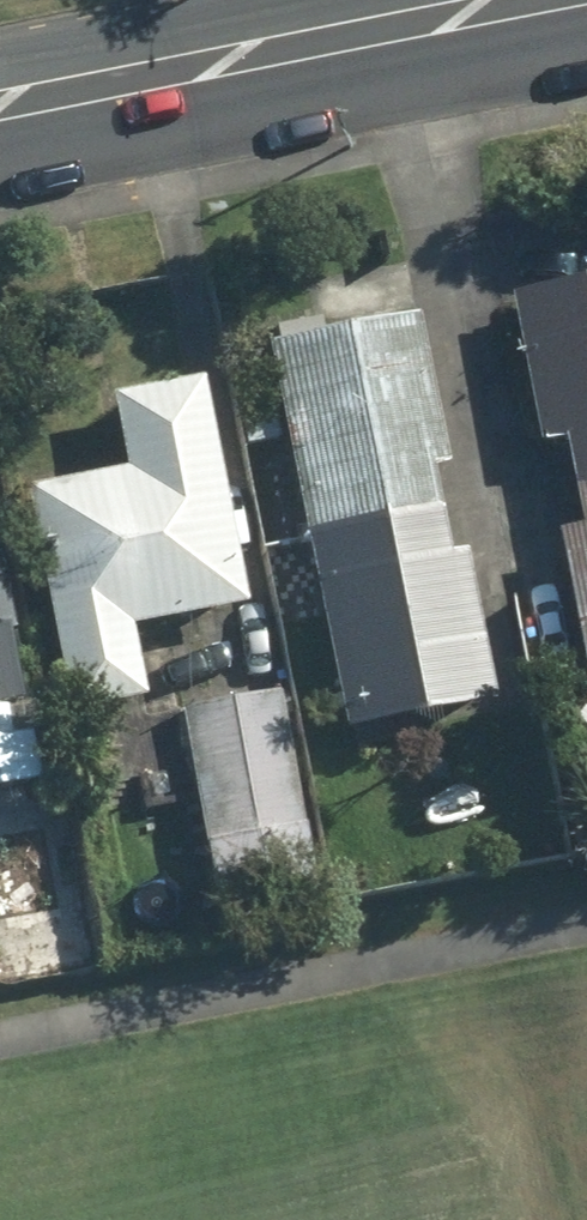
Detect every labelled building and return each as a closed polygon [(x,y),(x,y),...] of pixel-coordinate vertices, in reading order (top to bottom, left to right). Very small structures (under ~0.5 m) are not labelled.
[(527,291),(556,444),(586,439),(586,279),(527,291)] [(280,342),(291,397),(246,406),(253,443),(299,435),(356,730),(502,702),(426,313),(280,342)] [(31,490),(81,712),(160,694),(144,625),(257,600),(206,376),(119,396),(135,467),(31,490)] [(573,530),(586,602),(586,528),(573,530)] [(29,694),(0,542),(0,788),(46,779),(29,694)] [(284,684),(188,703),(230,914),(326,894),(284,684)]
